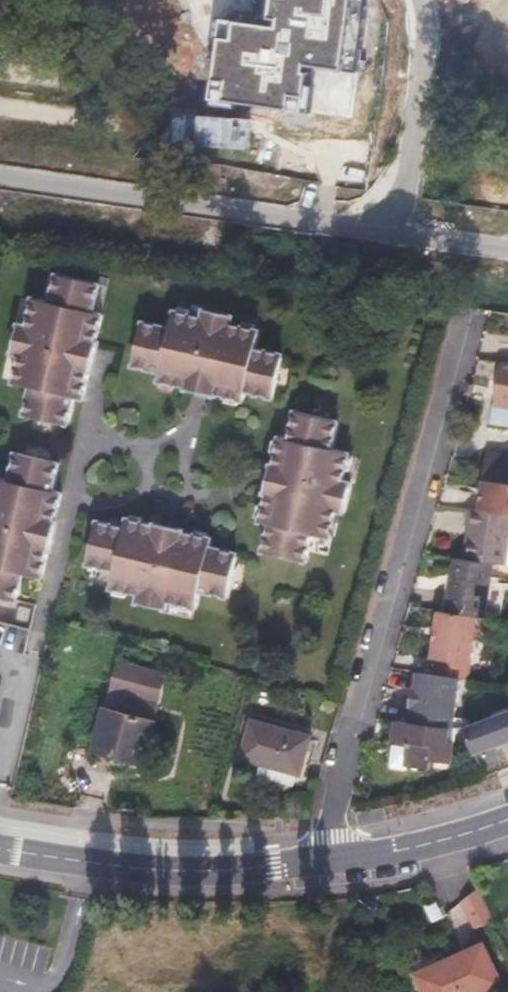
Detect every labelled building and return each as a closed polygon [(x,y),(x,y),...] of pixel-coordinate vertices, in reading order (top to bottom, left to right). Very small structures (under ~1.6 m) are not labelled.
[(271,26),(221,20),(211,112),(318,123),(322,81),(368,86),(378,0),(274,0),(271,26)] [(25,392),(18,420),(62,430),(69,403),(78,405),(97,320),(88,318),(94,291),(51,281),(45,308),(28,304),(21,333),(13,331),(7,361),(14,362),(8,388),(25,392)] [(267,402),(277,358),(248,351),(252,335),(224,329),(226,320),(196,313),(194,322),(166,315),(162,332),(136,325),(125,369),(151,375),(149,386),(235,406),(238,395),(267,402)] [(325,455),(332,427),(289,416),(282,445),(272,442),(252,525),(263,527),(257,555),(299,566),(306,538),(321,542),(342,459),(325,455)] [(9,456),(2,484),(0,483),(0,601),(10,603),(16,576),(35,581),(55,496),(46,494),(53,466),(9,456)] [(457,505),(492,509),(495,488),(459,484),(457,505)] [(468,511),(466,528),(470,529),(466,561),(496,565),(507,567),(507,517),(468,511)] [(230,555),(203,548),(206,539),(121,520),(119,529),(90,522),(79,566),(108,573),(104,591),(129,596),(128,604),(159,611),(161,604),(189,611),(193,592),(220,599),(230,555)] [(480,618),(488,619),(496,565),(466,561),(456,560),(449,613),(480,618)] [(480,618),(449,613),(442,612),(435,659),(441,660),(438,675),(471,680),(480,618)] [(97,751),(139,762),(146,764),(168,673),(119,661),(97,751)] [(421,675),(419,690),(416,690),(413,707),(416,708),(414,724),(451,729),(456,730),(463,681),(421,675)] [(464,731),(474,753),(507,740),(507,714),(464,731)] [(254,721),(244,761),(266,766),(264,777),(300,786),(303,775),(305,776),(315,736),(254,721)] [(414,724),(400,722),(393,769),(408,771),(409,764),(432,768),(434,761),(452,764),(454,742),(450,742),(451,729),(414,724)] [(160,739),(154,761),(166,764),(172,742),(160,739)] [(483,888),(462,896),(472,927),(494,920),(483,888)] [(469,951),(489,991),(503,984),(482,945),(469,951)] [(469,951),(417,980),(423,991),(488,991),(489,991),(469,951)]
